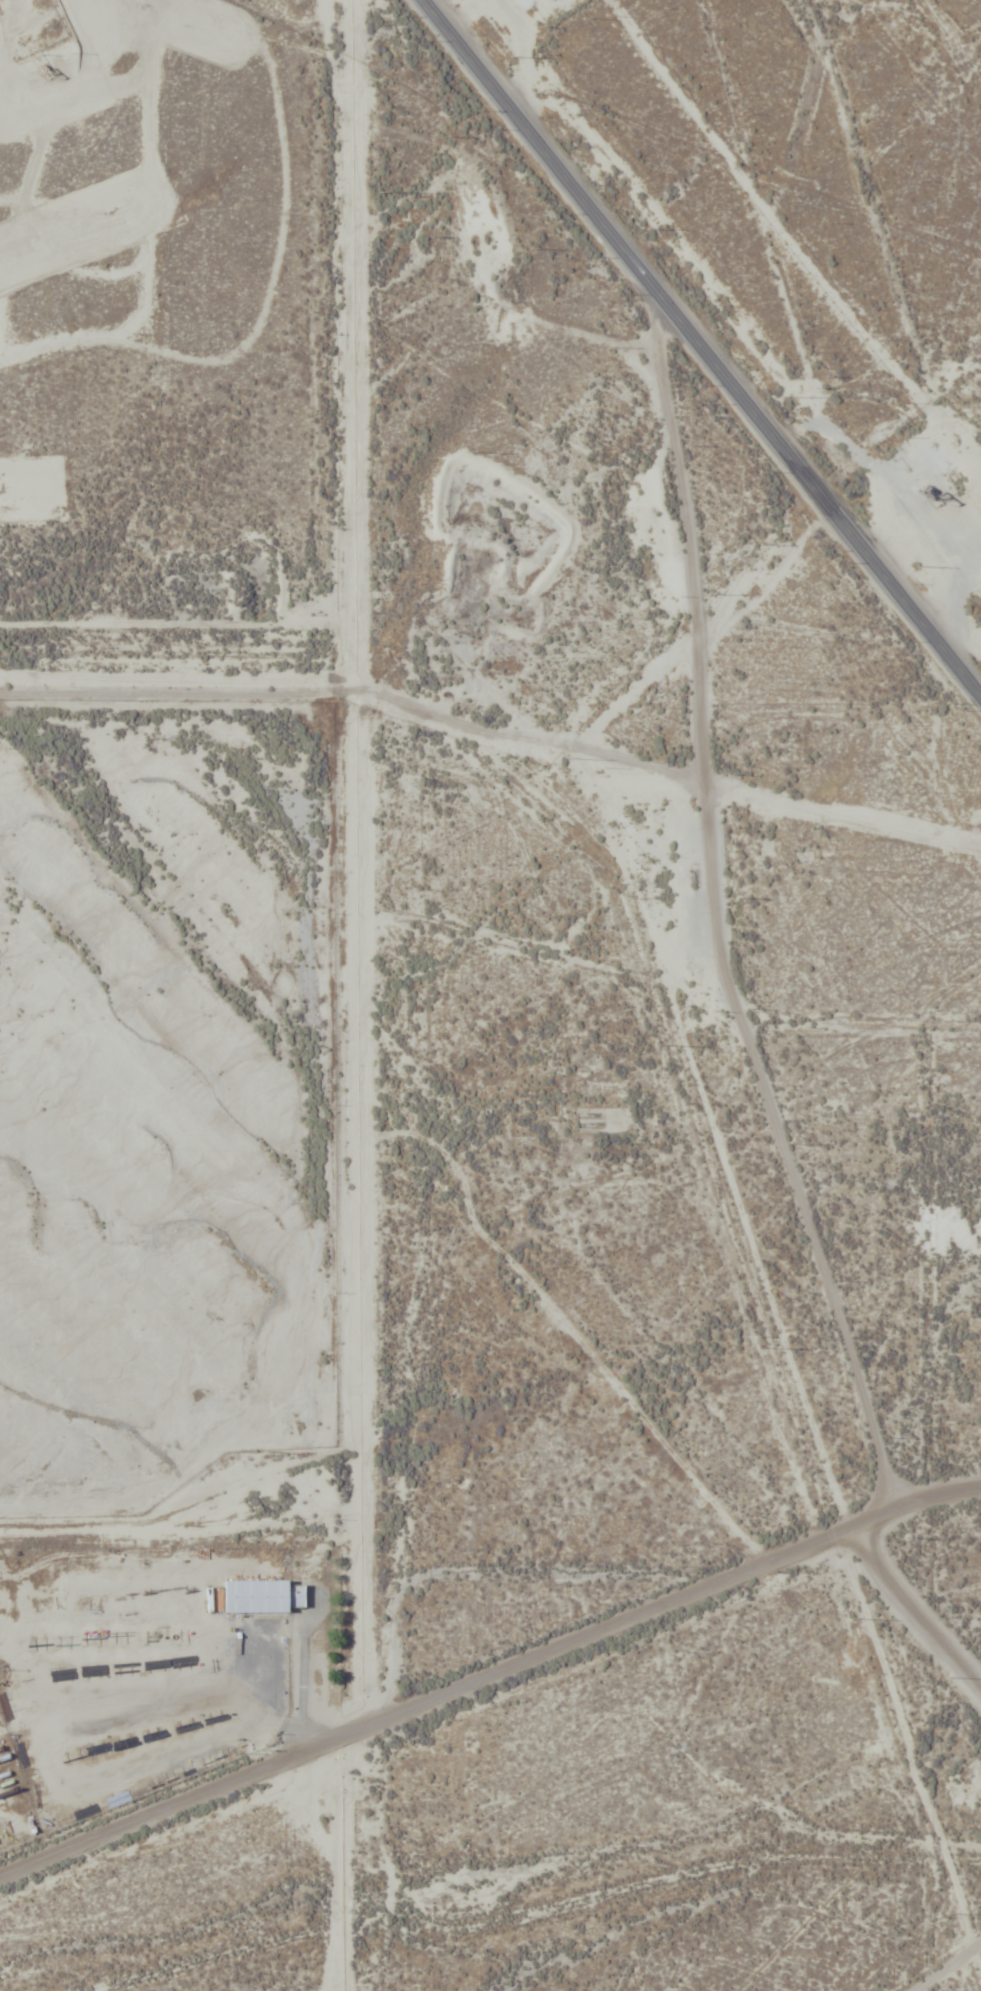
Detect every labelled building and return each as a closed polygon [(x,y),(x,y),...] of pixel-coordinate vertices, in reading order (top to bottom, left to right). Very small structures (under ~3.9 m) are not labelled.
[(306,1613),(306,1586),(291,1586),(291,1582),(222,1582),(223,1614),(306,1613)]
